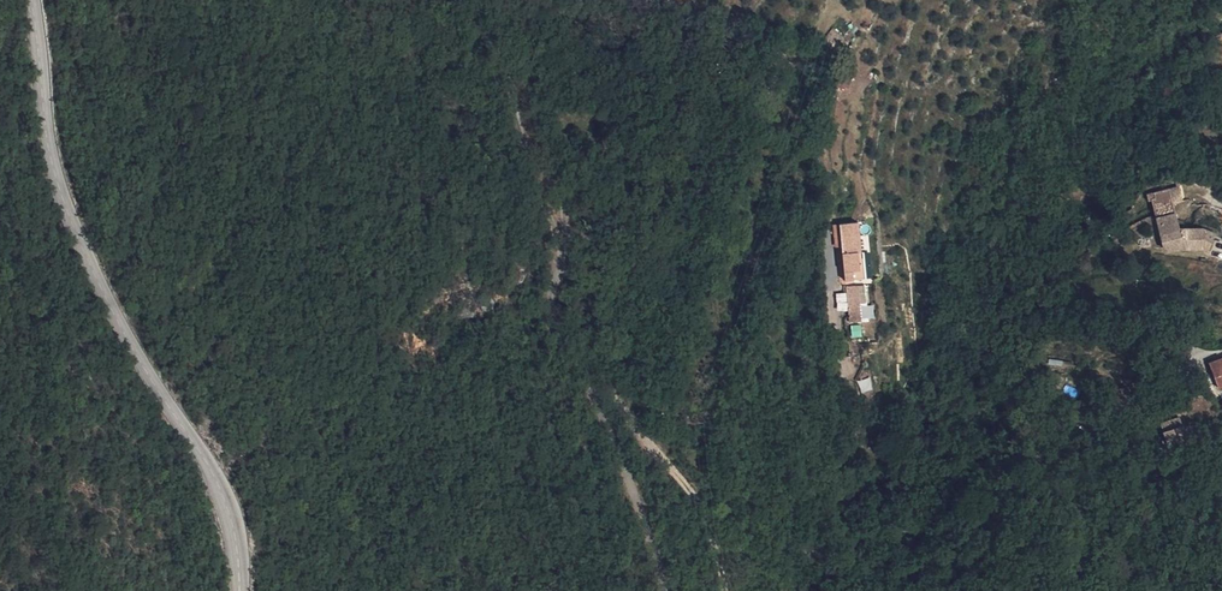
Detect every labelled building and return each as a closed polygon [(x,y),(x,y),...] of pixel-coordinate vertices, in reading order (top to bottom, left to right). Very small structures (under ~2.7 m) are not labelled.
[(853,81),(857,64),(847,60),(843,77),(853,81)] [(1165,200),(1165,187),(1138,187),(1138,196),(1145,196),(1146,230),(1165,230),(1165,200)] [(845,282),(865,280),(860,222),(831,224),(833,247),(842,246),(845,282)] [(848,321),(874,321),(874,304),(865,304),(865,285),(846,285),(846,293),(836,293),(836,312),(848,312),(848,321)] [(1139,323),(1139,334),(1148,333),(1148,338),(1164,337),(1163,322),(1139,323)] [(1215,327),(1201,329),(1204,356),(1214,355),(1215,367),(1221,367),(1221,331),(1216,332),(1215,327)] [(1186,354),(1199,352),(1196,341),(1184,342),(1186,354)] [(1097,343),(1097,354),(1116,356),(1116,344),(1097,343)] [(1180,410),(1163,416),(1173,436),(1189,430),(1180,410)]
